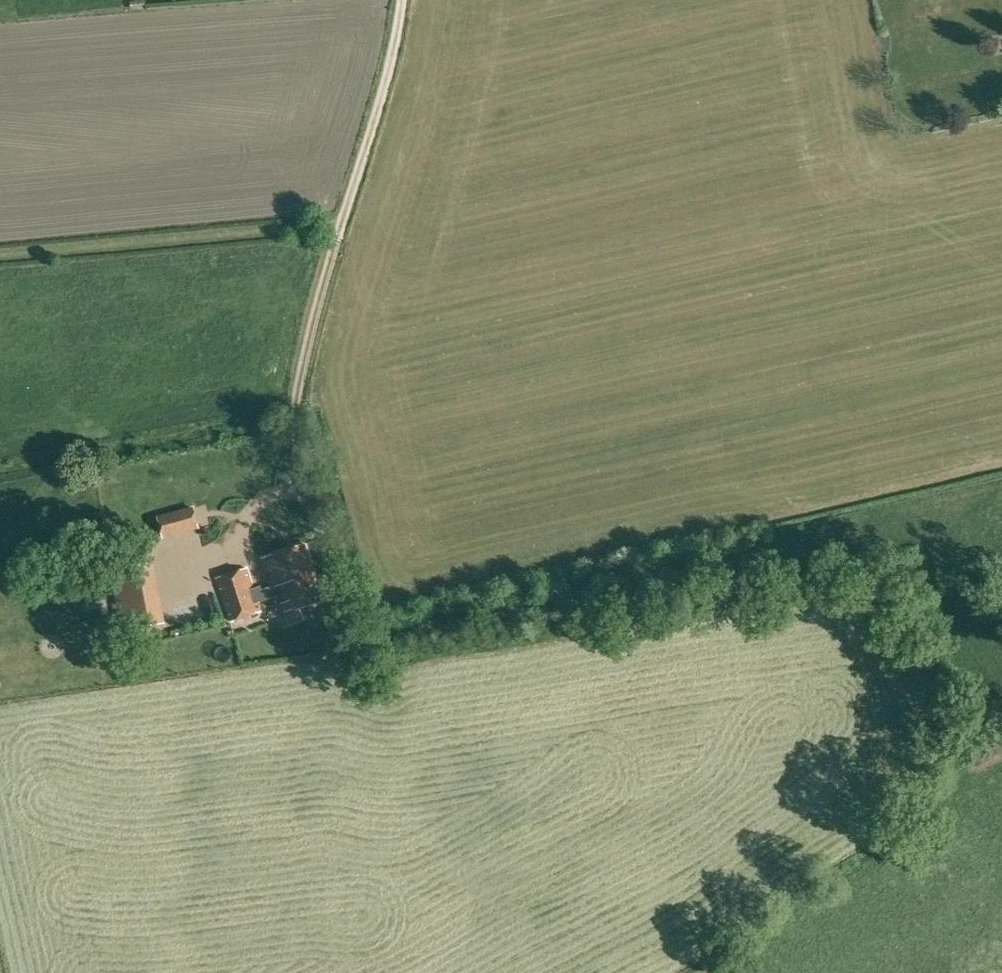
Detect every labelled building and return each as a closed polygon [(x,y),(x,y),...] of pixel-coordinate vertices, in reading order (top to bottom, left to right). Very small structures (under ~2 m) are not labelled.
[(181,511),(158,517),(163,537),(187,530),(181,511)] [(262,589),(254,591),(259,606),(281,598),(290,624),(305,619),(301,609),(324,601),(304,544),(263,559),(273,587),(262,591),(262,589)] [(111,571),(123,630),(158,624),(152,593),(147,564),(131,567),(111,571)] [(261,612),(247,570),(217,580),(231,622),(261,612)]
